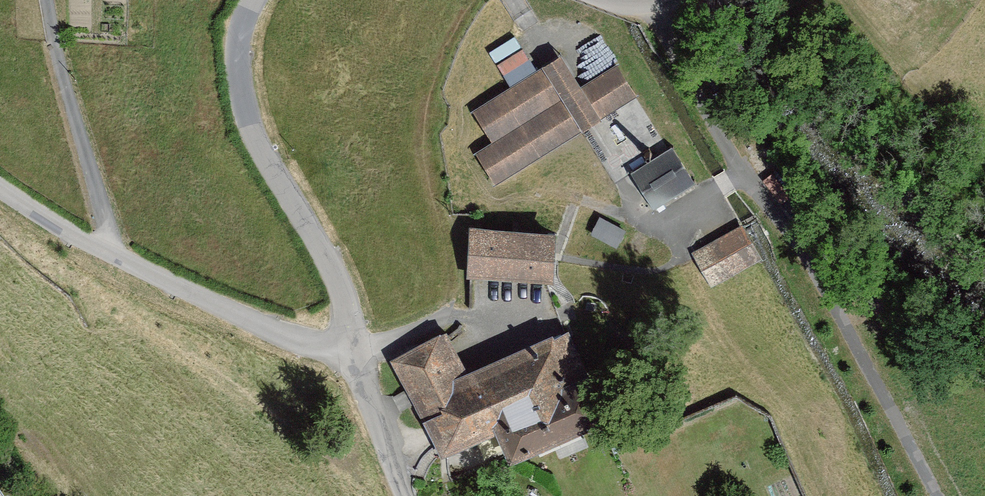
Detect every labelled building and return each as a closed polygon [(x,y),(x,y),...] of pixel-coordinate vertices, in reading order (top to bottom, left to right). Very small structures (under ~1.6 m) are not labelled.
[(491,143),(473,154),(494,189),(638,102),(618,68),(581,91),(561,59),(472,114),(491,143)] [(672,150),(631,176),(654,212),(695,188),(672,150)] [(623,235),(599,219),(589,233),(613,249),(623,235)] [(762,263),(743,229),(692,257),(712,292),(762,263)] [(555,239),(470,233),(467,281),(552,286),(555,239)] [(447,342),(392,364),(435,472),(494,448),(505,474),(599,436),(562,344),(464,383),(447,342)]
